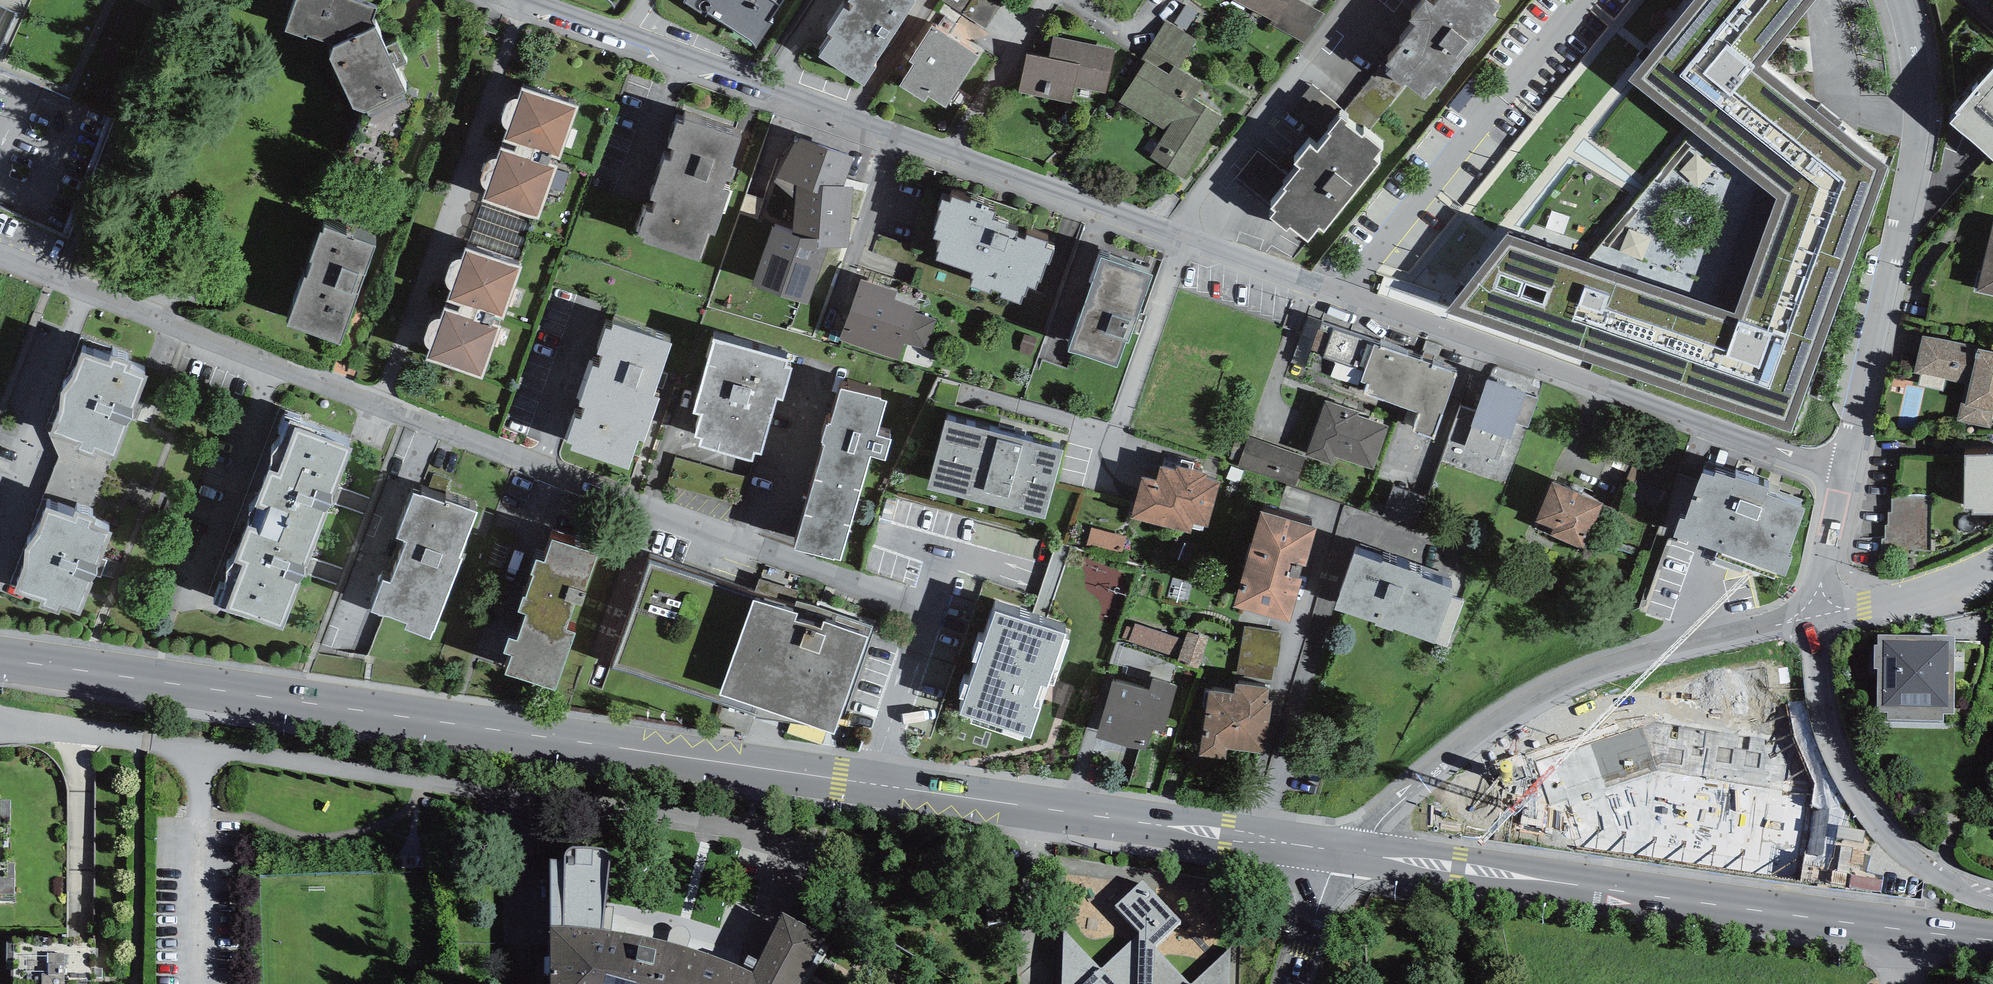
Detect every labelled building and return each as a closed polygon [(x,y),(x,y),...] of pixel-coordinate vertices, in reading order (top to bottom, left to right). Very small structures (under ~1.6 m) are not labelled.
[(118,0),(0,0),(0,8),(12,14),(0,41),(0,71),(71,103),(118,0)] [(356,0),(295,0),(285,28),(306,37),(307,35),(331,42),(334,46),(330,56),(355,107),(363,111),(366,109),(368,115),(407,97),(405,91),(407,90),(394,68),(407,62),(396,41),(385,45),(372,18),(376,7),(356,0)] [(685,1),(756,45),(784,0),(685,0),(685,1)] [(853,3),(848,10),(843,7),(827,31),(831,34),(818,55),(864,85),(876,67),(873,65),(915,0),(849,0),(853,3)] [(1273,19),(1269,24),(1304,43),(1324,14),(1300,0),(1238,0),(1273,19)] [(1433,4),(1427,0),(1424,0),(1409,19),(1415,24),(1400,42),(1401,43),(1385,63),(1390,67),(1386,72),(1403,86),(1406,83),(1425,98),(1435,85),(1440,88),(1498,17),(1493,13),(1501,4),(1496,0),(1436,0),(1433,4)] [(1628,78),(1777,198),(1734,316),(1507,234),(1445,310),(1790,432),(1889,165),(1761,64),(1813,0),(1693,0),(1628,78)] [(1119,100),(1166,131),(1150,156),(1184,178),(1223,117),(1193,98),(1203,83),(1179,68),(1197,40),(1166,21),(1140,61),(1143,63),(1119,100)] [(980,55),(932,25),(910,60),(914,62),(899,84),(925,101),(928,95),(947,107),(980,55)] [(1048,57),(1026,53),(1018,92),(1072,102),(1075,87),(1106,93),(1114,48),(1053,36),(1048,57)] [(1939,120),(1992,168),(1992,60),(1939,120)] [(577,107),(521,88),(503,140),(516,144),(514,151),(499,146),(481,199),(539,218),(557,166),(547,163),(550,155),(559,158),(577,107)] [(1292,234),(1305,218),(1362,156),(1359,151),(1366,143),(1322,107),(1298,137),(1292,132),(1274,154),(1281,161),(1266,180),(1250,198),(1258,205),(1253,211),(1270,225),(1275,219),(1292,234)] [(743,134),(683,114),(682,120),(677,118),(667,145),(673,146),(669,157),(664,156),(650,196),(656,198),(651,210),(646,208),(638,232),(642,234),(640,240),(699,260),(709,231),(715,233),(730,188),(725,186),(743,134)] [(854,157),(796,136),(774,183),(797,197),(792,243),(848,247),(854,186),(843,184),(854,157)] [(970,202),(952,195),(950,201),(941,198),(938,206),(941,207),(934,228),(936,229),(933,237),(943,240),(936,259),(973,273),(968,285),(992,294),(993,289),(1001,292),(1000,297),(1020,305),(1024,297),(1025,297),(1029,288),(1035,290),(1039,281),(1040,281),(1047,264),(1049,264),(1055,249),(1046,246),(1048,241),(1027,233),(1026,238),(1016,234),(1018,230),(1007,226),(1008,224),(994,218),(996,212),(984,207),(985,203),(971,198),(970,202)] [(1992,221),(1977,291),(1992,294),(1992,222),(1992,221)] [(375,245),(325,227),(323,232),(321,232),(287,324),(339,344),(375,245)] [(521,267),(465,248),(447,300),(461,304),(458,311),(444,306),(425,359),(483,378),(501,326),(491,323),(494,315),(504,318),(521,267)] [(1129,342),(1152,273),(1102,256),(1070,349),(1118,366),(1126,341),(1129,342)] [(898,360),(917,307),(895,299),(898,291),(860,278),(839,340),(898,360)] [(1434,437),(1456,372),(1373,345),(1374,343),(1322,321),(1310,349),(1313,350),(1305,368),(1365,389),(1363,393),(1420,412),(1413,430),(1434,437)] [(672,343),(612,323),(610,328),(605,326),(596,353),(602,355),(598,366),(593,364),(579,404),(585,406),(580,418),(575,417),(567,440),(571,442),(569,448),(628,468),(638,439),(644,441),(659,397),(654,395),(672,343)] [(1922,334),(1914,372),(1966,383),(1958,421),(1992,428),(1992,351),(1979,348),(1979,346),(1922,334)] [(789,358),(714,337),(693,411),(700,413),(693,436),(701,438),(698,445),(753,461),(755,452),(761,454),(777,398),(783,400),(792,367),(787,365),(789,358)] [(109,360),(81,350),(73,374),(65,385),(61,391),(60,396),(60,408),(50,434),(76,442),(73,450),(95,458),(97,452),(116,459),(148,374),(130,367),(132,362),(111,355),(109,360)] [(1487,379),(1476,412),(1459,406),(1449,439),(1464,444),(1463,448),(1499,460),(1506,437),(1510,438),(1526,392),(1487,379)] [(886,400),(841,387),(831,423),(826,421),(820,441),(825,442),(795,547),(840,560),(870,455),(884,459),(890,438),(876,434),(886,400)] [(1325,399),(1307,456),(1333,464),(1336,457),(1374,469),(1388,426),(1359,416),(1361,411),(1325,399)] [(353,443),(290,419),(292,412),(280,408),(242,507),(318,535),(353,443)] [(946,415),(926,484),(1045,517),(1064,448),(946,415)] [(1305,452),(1246,433),(1236,465),(1295,484),(1305,452)] [(1972,455),(1972,458),(1965,458),(1966,507),(1972,507),(1972,513),(1992,513),(1992,455),(1972,455)] [(1175,469),(1160,465),(1156,480),(1141,476),(1130,515),(1191,532),(1193,522),(1207,526),(1219,482),(1206,478),(1207,473),(1176,464),(1175,469)] [(1753,483),(1736,477),(1735,479),(1715,472),(1714,477),(1702,472),(1685,520),(1680,518),(1673,536),(1728,555),(1786,576),(1793,558),(1788,556),(1805,508),(1767,494),(1770,488),(1753,483)] [(1603,503),(1553,481),(1533,526),(1583,548),(1603,503)] [(339,482),(335,495),(366,506),(371,493),(339,482)] [(1429,496),(1398,485),(1388,511),(1420,522),(1429,496)] [(1888,542),(1932,544),(1934,491),(1890,490),(1888,542)] [(420,495),(413,492),(396,536),(406,540),(390,583),(382,580),(371,610),(406,623),(404,627),(431,638),(461,557),(459,556),(476,511),(445,499),(444,502),(421,493),(420,495)] [(77,519),(47,507),(36,532),(31,540),(26,547),(24,555),(24,564),(12,592),(41,600),(38,607),(59,613),(62,607),(79,615),(111,533),(89,526),(90,519),(79,515),(77,519)] [(318,535),(242,507),(208,595),(215,598),(213,603),(283,630),(318,535)] [(1316,526),(1260,511),(1233,605),(1290,621),(1316,526)] [(1124,533),(1096,525),(1091,542),(1119,550),(1124,533)] [(597,554),(552,538),(544,561),(536,558),(531,572),(534,573),(526,595),(523,594),(518,610),(525,613),(516,640),(508,637),(503,651),(511,654),(505,672),(555,690),(575,632),(566,628),(575,602),(582,605),(586,594),(583,594),(597,554)] [(1455,587),(1422,576),(1423,574),(1383,559),(1382,562),(1355,552),(1334,607),(1375,622),(1375,624),(1392,630),(1393,628),(1447,647),(1464,601),(1452,596),(1455,587)] [(835,731),(867,636),(752,598),(720,693),(835,731)] [(1065,633),(995,610),(995,612),(984,643),(979,641),(972,661),(978,663),(970,685),(965,683),(960,699),(964,700),(960,713),(971,717),(969,723),(1021,740),(1023,735),(1030,737),(1048,683),(1053,685),(1069,638),(1064,637),(1065,633)] [(1171,647),(1178,626),(1138,613),(1131,635),(1171,647)] [(1206,655),(1209,621),(1187,619),(1183,653),(1206,655)] [(1955,650),(1878,650),(1878,659),(1874,659),(1874,683),(1877,683),(1877,723),(1886,723),(1886,731),(1943,731),(1943,724),(1955,724),(1955,650)] [(1149,691),(1111,681),(1095,737),(1146,751),(1152,729),(1164,732),(1177,686),(1152,679),(1149,691)] [(1234,693),(1209,690),(1200,755),(1225,758),(1227,748),(1263,753),(1271,701),(1267,700),(1269,688),(1235,683),(1234,693)] [(14,913),(14,884),(9,884),(9,806),(0,806),(0,913),(14,913)] [(1062,927),(1059,983),(1190,983),(1153,943),(1181,920),(1147,881),(1118,905),(1144,934),(1103,970),(1062,927)] [(724,981),(694,970),(660,960),(626,954),(593,951),(598,882),(550,883),(550,983),(733,983),(724,981)] [(829,954),(783,930),(757,983),(811,983),(829,954)] [(1233,948),(1192,983),(1231,983),(1233,948)] [(7,949),(7,983),(95,983),(95,949),(7,949)]
